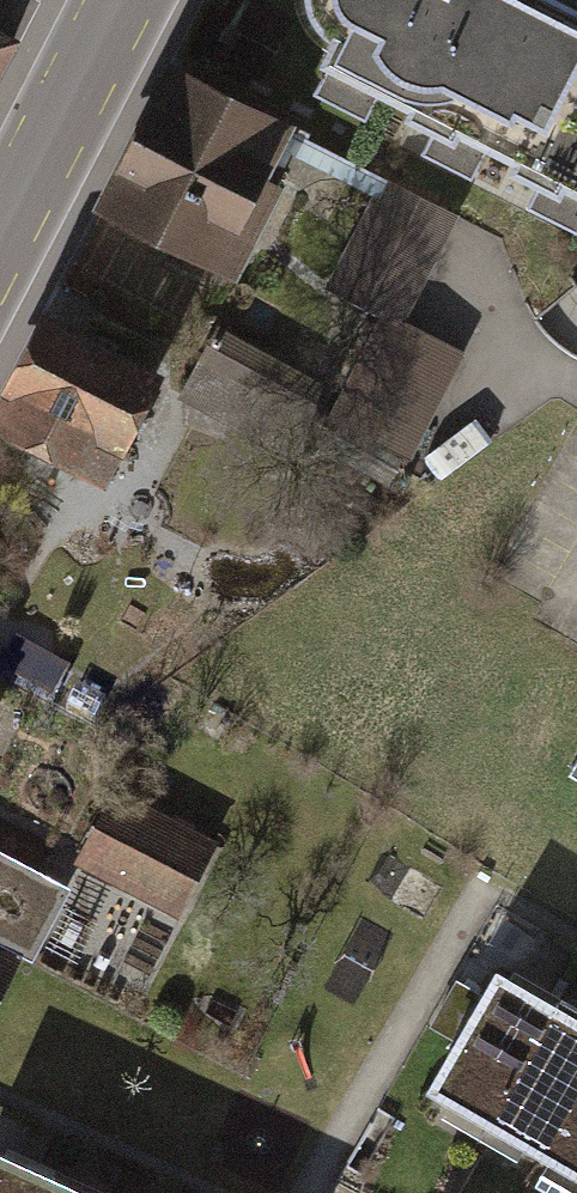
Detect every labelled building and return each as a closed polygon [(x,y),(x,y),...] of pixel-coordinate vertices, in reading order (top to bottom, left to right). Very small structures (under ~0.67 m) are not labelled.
[(496,150),(571,2),(567,0),(301,0),(304,11),(313,25),(326,35),(315,58),(321,62),(309,86),(360,111),(372,87),(404,103),(399,113),(427,127),(418,146),(468,171),(482,143),(496,150)] [(571,2),(496,150),(510,157),(505,167),(533,181),(523,200),(575,226),(576,222),(576,5),(571,2)] [(0,38),(0,100),(26,52),(0,38)] [(316,139),(173,70),(99,222),(243,291),(316,139)] [(337,432),(416,472),(472,362),(412,332),(466,225),(390,186),(309,344),(367,373),(337,432)] [(46,326),(0,419),(0,438),(118,496),(172,387),(46,326)] [(566,771),(576,777),(576,752),(566,771)] [(116,802),(80,877),(190,930),(226,855),(116,802)] [(36,956),(74,881),(0,844),(0,938),(36,956)] [(0,960),(0,1020),(23,970),(0,960)] [(508,985),(438,1109),(576,1188),(576,1024),(508,985)] [(0,1167),(0,1192),(58,1192),(0,1167)]
